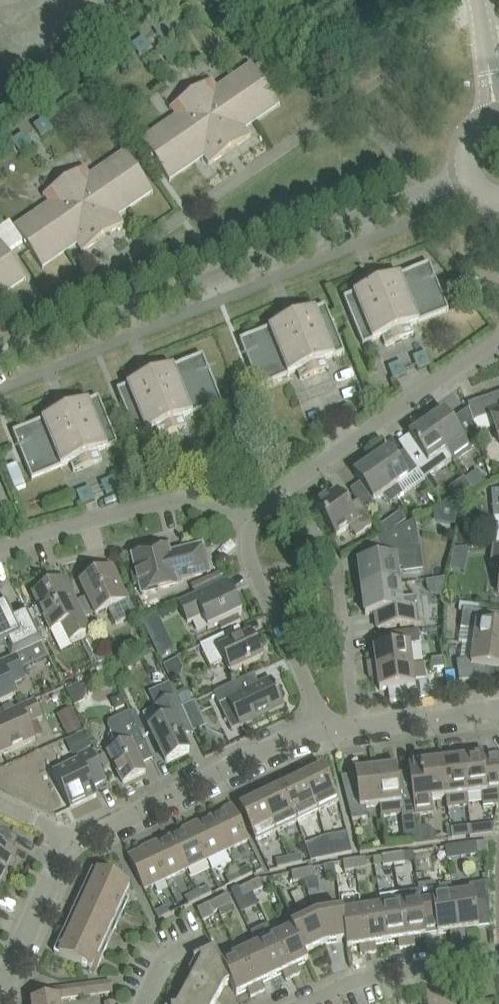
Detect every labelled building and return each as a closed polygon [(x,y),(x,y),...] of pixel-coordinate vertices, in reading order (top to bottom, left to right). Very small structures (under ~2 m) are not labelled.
[(162,41),(173,33),(165,21),(153,29),(162,41)] [(140,56),(151,48),(144,36),(131,44),(140,56)] [(141,139),(158,165),(170,181),(171,180),(170,179),(203,156),(209,165),(251,136),(245,127),(278,104),(279,106),(280,105),(251,63),(250,64),(251,65),(218,88),(212,79),(170,108),(176,117),(143,140),(142,138),(141,139)] [(45,117),(33,126),(42,137),(53,129),(45,117)] [(23,132),(11,141),(19,152),(31,143),(23,132)] [(14,226),(31,252),(42,268),(44,268),(43,266),(76,243),(82,252),(124,223),(118,215),(151,192),(152,193),(153,193),(142,176),(124,151),(123,151),(124,153),(91,175),(85,167),(43,195),(49,204),(16,227),(15,226),(14,226)] [(24,279),(25,281),(26,280),(14,263),(0,242),(0,295),(24,279)] [(363,290),(344,298),(363,345),(382,338),(386,346),(413,334),(410,326),(449,311),(430,264),(391,279),(388,271),(360,282),(363,290)] [(278,325),(240,340),(259,387),(297,372),(301,380),(329,369),(325,361),(345,353),(326,306),(306,313),(303,305),(275,316),(278,325)] [(413,357),(416,365),(418,370),(430,365),(432,365),(426,351),(413,357)] [(136,382),(117,390),(136,437),(156,429),(159,437),(187,426),(183,418),(222,402),(203,355),(164,371),(161,363),(133,374),(136,382)] [(394,380),(407,375),(402,362),(389,367),(394,380)] [(468,404),(469,408),(473,421),(490,415),(498,440),(498,393),(468,404)] [(51,417),(13,432),(32,479),(71,464),(74,472),(102,461),(98,452),(118,445),(99,398),(79,405),(76,397),(48,408),(51,417)] [(342,424),(354,419),(355,419),(350,405),(336,411),(339,417),(342,424)] [(480,443),(473,421),(469,408),(451,421),(444,411),(426,423),(452,460),(453,461),(480,443)] [(317,434),(319,433),(330,429),(325,415),(312,421),(317,434)] [(414,444),(404,451),(418,470),(423,478),(444,463),(446,465),(452,460),(426,423),(409,435),(414,444)] [(389,449),(371,462),(397,498),(404,494),(399,483),(418,470),(404,451),(395,457),(389,449)] [(196,473),(209,468),(204,454),(190,460),(196,473)] [(390,503),(397,498),(371,462),(354,474),(360,483),(350,489),(358,501),(366,512),(377,505),(374,501),(382,495),(390,503)] [(26,486),(17,464),(6,468),(14,490),(26,486)] [(172,483),(173,483),(185,478),(184,477),(180,464),(166,470),(172,483)] [(485,473),(472,481),(479,493),(492,484),(485,473)] [(101,483),(104,491),(106,496),(110,494),(120,491),(114,477),(101,483)] [(459,497),(472,489),(467,482),(455,490),(459,497)] [(82,506),(95,500),(90,487),(76,492),(82,506)] [(336,536),(349,527),(356,537),(374,524),(366,512),(358,501),(348,508),(337,491),(330,496),(328,492),(313,503),(336,536)] [(386,559),(359,563),(362,589),(399,584),(397,569),(402,568),(403,573),(423,570),(420,549),(419,549),(415,520),(397,529),(379,539),(385,550),(386,559)] [(387,520),(379,526),(385,535),(393,529),(387,520)] [(456,545),(466,545),(465,532),(456,532),(456,545)] [(493,544),(490,567),(498,568),(498,544),(493,544)] [(176,581),(190,578),(209,573),(202,546),(169,554),(168,548),(133,557),(136,571),(130,573),(134,587),(140,585),(142,594),(177,585),(176,581)] [(86,595),(77,600),(85,617),(94,612),(95,615),(108,609),(115,625),(136,614),(113,566),(102,572),(80,582),(86,595)] [(210,575),(191,584),(195,593),(215,584),(210,575)] [(85,617),(77,600),(76,600),(73,594),(66,579),(33,595),(41,613),(49,630),(51,630),(61,625),(66,635),(69,640),(90,629),(85,617)] [(188,623),(202,616),(209,629),(219,624),(222,631),(241,622),(238,615),(241,614),(231,592),(223,595),(218,585),(226,581),(226,580),(225,580),(207,588),(178,602),(188,623)] [(377,629),(397,626),(421,623),(417,596),(401,599),(399,584),(362,589),(366,615),(375,613),(377,629)] [(474,644),(498,648),(498,613),(479,611),(480,605),(459,602),(458,611),(463,611),(461,629),(476,631),(474,644)] [(14,656),(43,642),(29,613),(13,620),(6,604),(0,606),(0,647),(3,646),(11,648),(14,656)] [(158,614),(143,621),(148,632),(163,624),(158,614)] [(234,629),(216,638),(200,645),(210,667),(225,660),(230,672),(262,657),(260,655),(262,654),(257,643),(256,644),(251,635),(240,641),(234,629)] [(419,630),(408,631),(394,633),(374,635),(376,649),(374,649),(376,661),(368,662),(369,670),(412,665),(410,645),(420,643),(419,630)] [(16,696),(10,684),(24,678),(23,674),(21,669),(48,657),(42,644),(15,656),(0,662),(0,703),(16,696)] [(457,661),(459,681),(486,678),(487,667),(498,669),(498,648),(474,644),(472,659),(460,661),(457,661)] [(432,669),(445,667),(444,657),(431,659),(432,669)] [(60,666),(70,689),(82,684),(72,661),(60,666)] [(388,689),(390,702),(429,697),(427,679),(414,681),(412,665),(369,670),(370,679),(378,678),(380,690),(388,689)] [(448,694),(457,693),(454,670),(445,672),(448,694)] [(245,677),(213,693),(219,705),(232,731),(284,706),(272,679),(250,689),(245,678),(245,677)] [(81,685),(67,692),(74,706),(83,701),(86,694),(81,685)] [(175,692),(182,705),(193,700),(186,687),(175,692)] [(115,697),(114,702),(117,708),(126,704),(122,694),(115,697)] [(176,697),(154,708),(143,713),(167,763),(190,751),(183,737),(192,733),(194,732),(190,724),(181,707),(176,697)] [(34,699),(0,715),(0,756),(35,740),(29,725),(43,718),(34,699)] [(193,722),(199,715),(193,702),(181,707),(190,724),(193,722)] [(72,709),(59,716),(68,736),(82,729),(72,709)] [(108,752),(114,765),(123,783),(145,773),(132,746),(144,741),(135,723),(130,711),(109,721),(108,725),(118,747),(108,752)] [(85,732),(68,739),(74,753),(91,745),(85,732)] [(461,751),(467,794),(468,794),(482,792),(484,807),(498,805),(498,801),(498,757),(484,759),(482,748),(461,751)] [(53,773),(69,806),(70,809),(97,796),(93,787),(106,781),(91,750),(77,757),(79,760),(53,773)] [(446,797),(447,807),(469,805),(468,794),(467,794),(461,751),(441,753),(446,797)] [(446,797),(441,753),(420,756),(424,784),(412,785),(412,791),(416,816),(434,813),(432,799),(446,797)] [(105,754),(99,756),(105,768),(111,765),(105,754)] [(383,761),(375,762),(380,805),(381,816),(401,813),(402,817),(416,816),(412,791),(400,792),(397,767),(384,769),(383,761)] [(355,772),(355,774),(356,775),(341,777),(347,799),(352,819),(367,817),(366,807),(380,805),(375,762),(367,763),(368,771),(355,772)] [(10,763),(2,773),(12,781),(16,775),(16,768),(10,763)] [(323,767),(302,777),(318,811),(339,801),(323,767)] [(302,777),(281,787),(298,821),(318,811),(302,777)] [(281,787),(260,797),(277,831),(298,821),(281,787)] [(239,807),(248,825),(256,841),(277,831),(260,797),(239,807)] [(211,817),(228,850),(248,840),(232,806),(211,817)] [(228,850),(211,817),(191,826),(207,860),(228,850)] [(191,826),(170,836),(186,870),(207,860),(191,826)] [(465,837),(463,826),(450,828),(451,839),(465,837)] [(8,872),(9,870),(11,871),(16,862),(13,861),(17,853),(9,849),(15,836),(0,829),(0,868),(8,872)] [(170,836),(150,846),(166,880),(186,870),(170,836)] [(477,842),(478,853),(488,852),(487,841),(477,842)] [(475,843),(466,844),(468,856),(477,855),(475,843)] [(344,854),(352,853),(350,844),(342,845),(330,848),(332,857),(344,854)] [(128,856),(144,890),(166,880),(150,846),(128,856)] [(332,857),(330,848),(317,851),(319,859),(332,857)] [(393,855),(394,864),(405,862),(404,853),(393,855)] [(290,866),(303,863),(301,854),(288,857),(290,866)] [(394,864),(393,855),(382,856),(383,865),(394,864)] [(278,869),(290,866),(288,857),(276,860),(278,869)] [(365,859),(354,860),(355,869),(366,868),(365,859)] [(344,871),(355,869),(354,860),(343,862),(344,871)] [(335,864),(325,866),(327,875),(336,873),(335,864)] [(237,871),(241,879),(253,874),(249,866),(237,871)] [(313,868),(302,870),(304,879),(315,877),(313,868)] [(3,884),(5,885),(9,875),(7,874),(8,872),(0,869),(0,890),(3,884)] [(302,870),(291,873),(293,882),(304,879),(302,870)] [(97,958),(130,886),(98,871),(59,955),(90,969),(89,972),(95,974),(101,960),(97,958)] [(230,885),(241,879),(237,871),(226,877),(230,885)] [(253,893),(263,888),(259,880),(249,884),(253,893)] [(451,887),(459,939),(468,937),(467,929),(490,926),(489,900),(489,882),(483,882),(451,887)] [(451,940),(459,939),(451,887),(451,883),(436,885),(435,883),(418,885),(419,890),(426,936),(450,932),(451,940)] [(243,897),(253,893),(249,884),(239,889),(243,897)] [(201,900),(209,896),(205,888),(197,892),(201,900)] [(419,890),(399,893),(400,903),(404,925),(407,947),(415,946),(414,938),(426,936),(419,890)] [(194,903),(201,900),(197,892),(185,897),(189,905),(194,903)] [(399,893),(379,896),(381,906),(387,942),(398,940),(399,948),(407,947),(404,925),(400,903),(399,893)] [(215,901),(214,902),(215,905),(218,910),(221,917),(234,911),(231,904),(232,904),(228,895),(215,901)] [(213,913),(218,910),(215,905),(214,902),(197,910),(203,921),(214,915),(213,913)] [(375,944),(387,942),(381,906),(361,909),(368,953),(377,952),(375,944)] [(166,907),(155,912),(159,920),(170,915),(166,907)] [(360,954),(368,953),(361,909),(342,913),(346,940),(347,948),(359,946),(360,954)] [(324,944),(346,940),(342,913),(316,917),(324,944)] [(294,927),(304,953),(324,944),(316,917),(294,927)] [(251,933),(257,945),(272,978),(282,973),(286,980),(293,976),(274,937),(268,924),(251,933)] [(308,961),(304,953),(294,927),(274,937),(293,976),(300,973),(297,966),(308,961)] [(239,954),(258,993),(265,990),(262,983),(272,978),(257,945),(239,954)] [(215,949),(199,956),(201,961),(178,1003),(214,1003),(224,985),(230,983),(222,962),(222,961),(215,949)] [(251,997),(258,993),(239,954),(222,962),(230,983),(236,995),(247,989),(251,997)] [(60,989),(58,989),(59,998),(59,999),(112,992),(111,982),(60,989)] [(59,999),(59,998),(58,989),(36,992),(37,1001),(32,1002),(32,1003),(60,1003),(59,999)]
